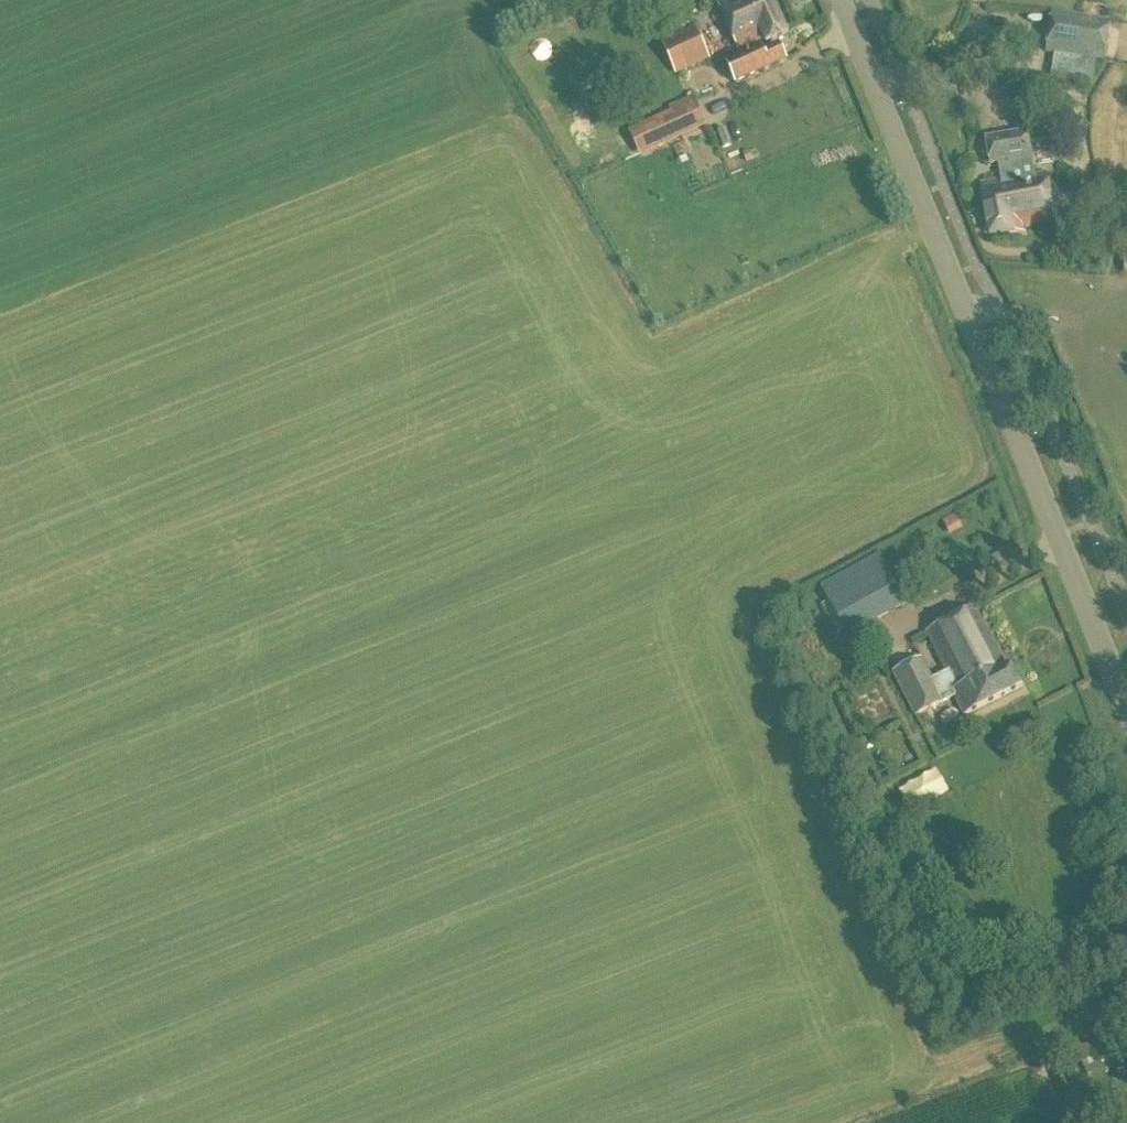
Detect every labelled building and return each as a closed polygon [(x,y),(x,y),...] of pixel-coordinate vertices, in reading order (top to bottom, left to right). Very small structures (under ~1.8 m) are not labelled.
[(746,46),(749,51),(755,48),(753,43),(754,42),(765,37),(767,42),(787,33),(772,0),(721,0),(718,2),(739,49),(746,46)] [(1105,61),(1110,18),(1050,10),(1045,53),(1055,54),(1051,80),(1092,85),(1095,59),(1105,61)] [(676,75),(710,59),(695,26),(661,42),(676,75)] [(764,54),(760,46),(755,48),(749,51),(725,63),(737,85),(787,62),(780,46),(764,54)] [(1070,84),(1059,87),(1054,96),(1057,107),(1066,112),(1077,109),(1082,100),(1079,90),(1070,84)] [(641,156),(707,126),(693,94),(668,106),(670,111),(629,130),(641,156)] [(1034,175),(1027,132),(986,138),(991,165),(1005,162),(1008,179),(982,183),(990,236),(1024,231),(1023,225),(1054,220),(1046,173),(1034,175)] [(848,635),(906,603),(879,553),(821,585),(848,635)] [(991,584),(978,592),(987,608),(1000,600),(991,584)] [(1006,668),(976,608),(928,632),(948,672),(933,680),(922,659),(894,673),(916,716),(955,696),(965,715),(1022,686),(1012,665),(1006,668)] [(845,788),(838,771),(827,776),(834,793),(845,788)] [(1081,1062),(1099,1055),(1093,1041),(1075,1047),(1081,1062)]
